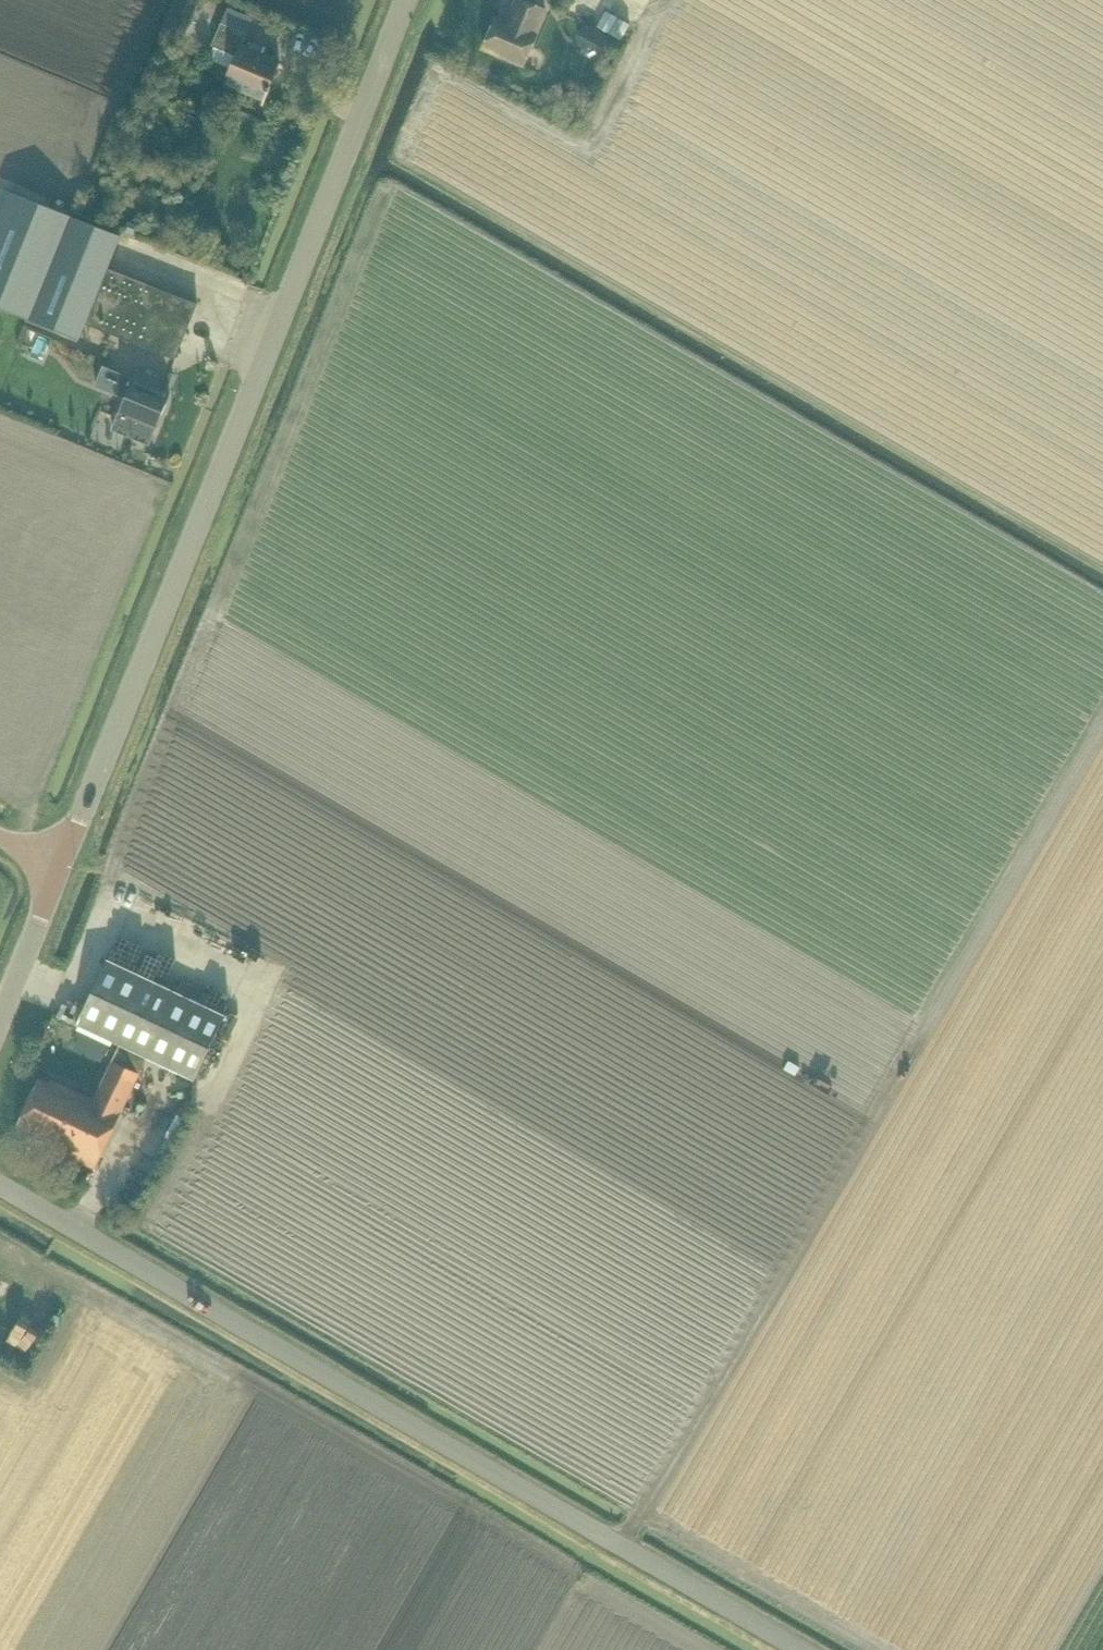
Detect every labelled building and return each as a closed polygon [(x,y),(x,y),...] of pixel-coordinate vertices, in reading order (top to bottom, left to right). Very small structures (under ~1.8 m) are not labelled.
[(525,67),(539,34),(538,33),(548,9),(528,0),(516,0),(507,20),(497,16),(482,49),(525,67)] [(589,9),(576,3),(572,13),(584,19),(589,9)] [(625,6),(617,20),(636,30),(644,16),(625,6)] [(222,22),(212,45),(238,56),(237,58),(226,83),(267,100),(283,63),(242,45),(247,33),(222,22)] [(123,236),(10,191),(0,216),(0,308),(81,340),(88,324),(176,359),(198,304),(109,270),(123,236)] [(116,222),(129,217),(126,211),(114,216),(116,222)] [(130,222),(126,232),(138,237),(142,227),(130,222)] [(159,222),(155,232),(165,236),(169,226),(159,222)] [(105,367),(97,386),(126,398),(114,428),(150,442),(172,395),(105,367)] [(228,1015),(109,959),(77,1025),(121,1045),(96,1098),(53,1078),(51,1082),(41,1078),(17,1128),(37,1137),(35,1141),(97,1169),(149,1058),(196,1081),(228,1015)]
